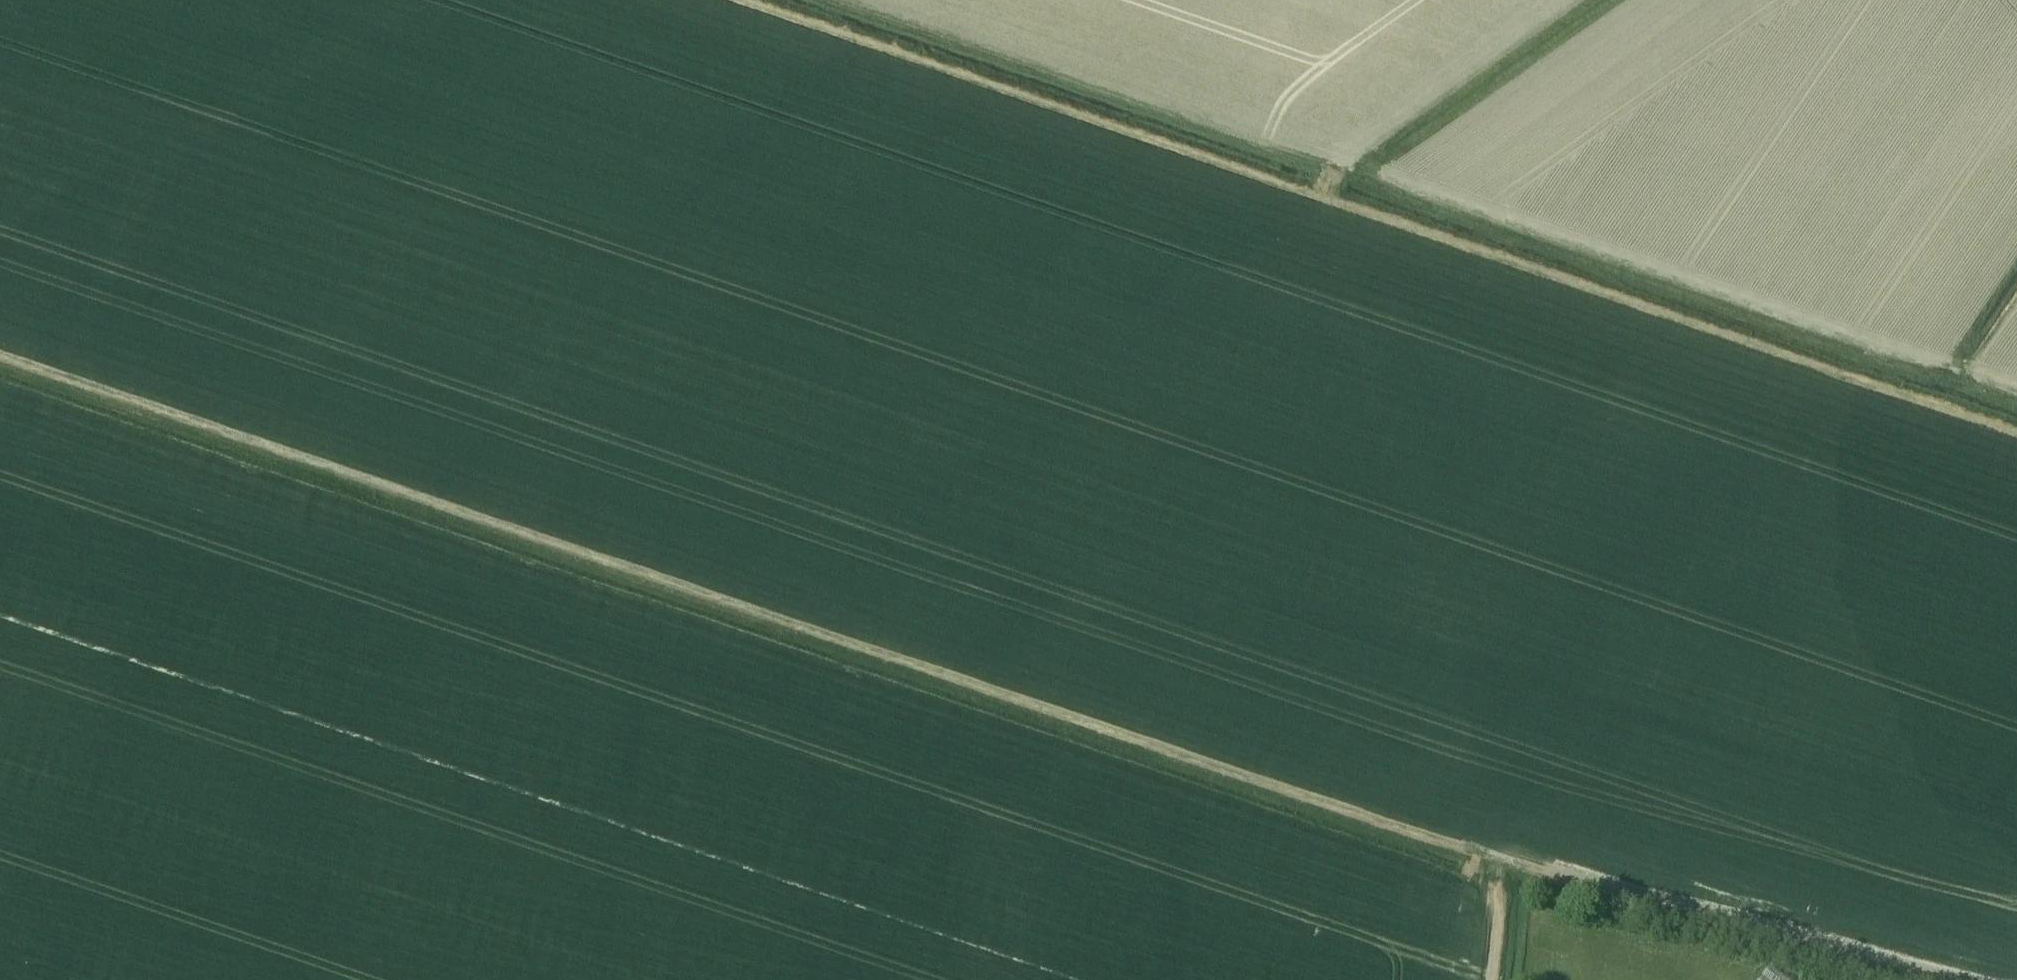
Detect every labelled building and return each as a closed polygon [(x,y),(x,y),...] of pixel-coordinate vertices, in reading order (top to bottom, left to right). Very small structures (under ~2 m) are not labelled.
[(1769,969),(1762,979),(1784,979),(1769,969)]
